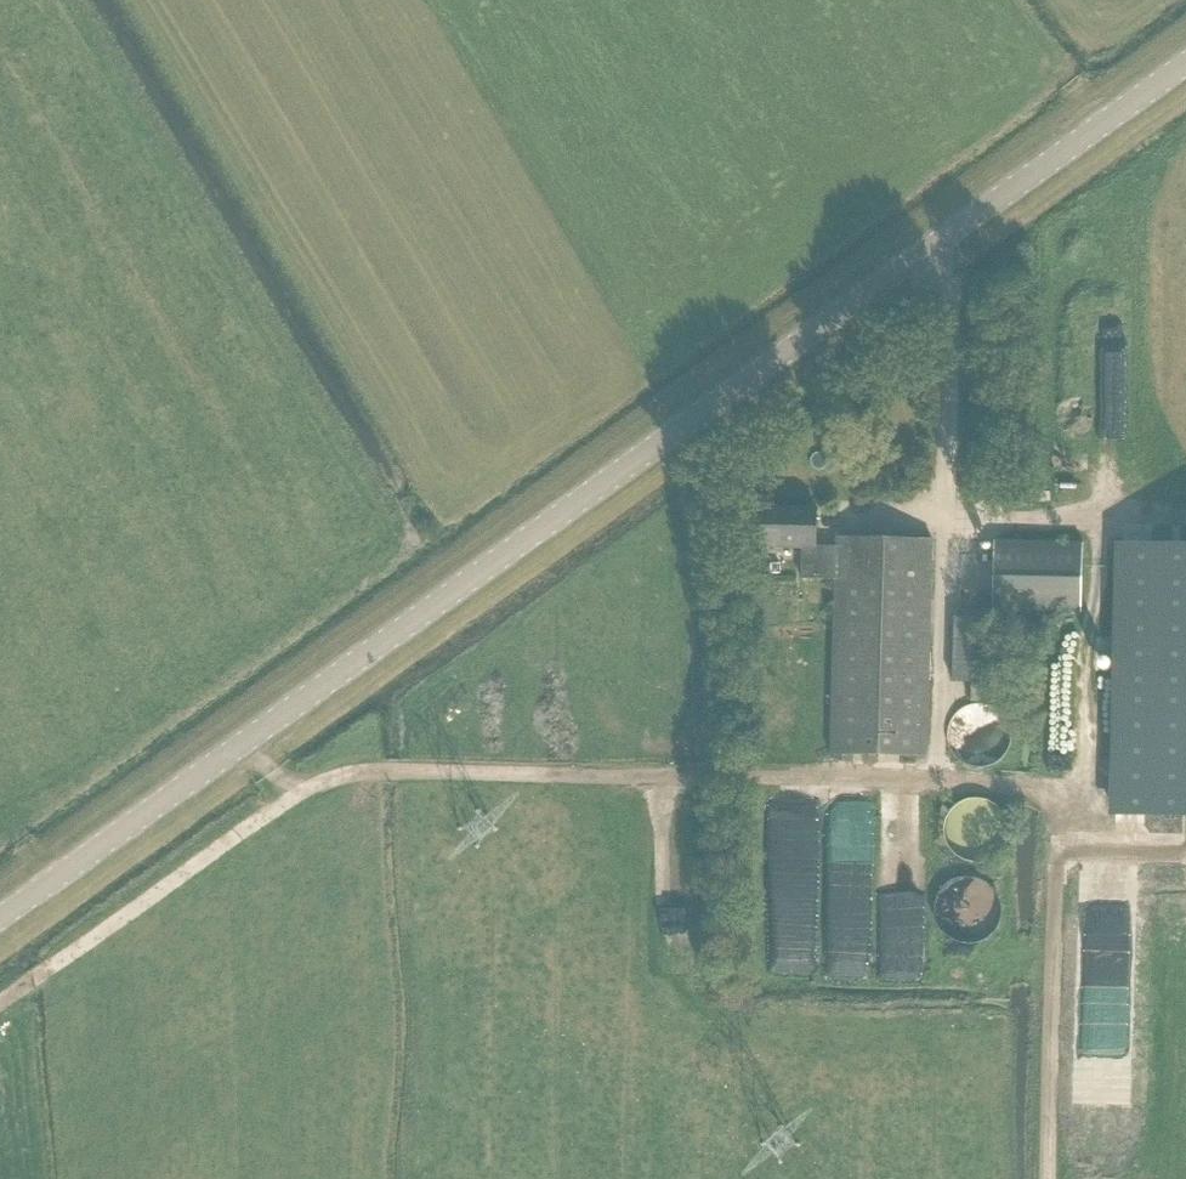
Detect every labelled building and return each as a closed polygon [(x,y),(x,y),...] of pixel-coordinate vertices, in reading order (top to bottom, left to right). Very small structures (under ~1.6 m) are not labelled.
[(836,547),(816,546),(817,508),(762,507),(761,546),(803,547),(802,578),(835,579),(831,754),(927,756),(933,540),(836,537),(836,547)] [(1082,612),(1083,543),(995,541),(994,610),(1082,612)] [(1121,544),(1115,813),(1185,815),(1185,545),(1121,544)] [(990,682),(991,618),(953,617),(952,681),(990,682)] [(970,683),(970,702),(999,703),(999,684),(970,683)] [(979,767),(984,767),(989,765),(993,764),(998,761),(1001,758),(1005,754),(1007,750),(1009,745),(1010,740),(1011,735),(1010,730),(1009,725),(1007,721),(1005,717),(1001,713),(998,710),(993,707),(989,705),(984,704),(979,703),(974,704),(969,705),(964,707),(960,710),(956,713),(953,717),(951,721),(949,725),(947,730),(947,735),(947,740),(949,745),(951,750),(953,754),(956,758),(960,761),(964,764),(969,765),(974,767),(979,767)] [(975,862),(980,861),(985,860),(990,858),(994,856),(998,852),(1001,849),(1004,844),(1006,840),(1007,835),(1007,830),(1007,825),(1006,820),(1004,815),(1001,811),(998,807),(994,804),(990,801),(985,799),(980,798),(975,797),(970,798),(965,799),(961,801),(956,804),(952,807),(949,811),(946,815),(945,820),(943,825),(943,830),(944,837),(946,844),(949,849),(952,852),(956,856),(961,858),(965,860),(970,861),(975,862)] [(966,930),(999,927),(995,888),(963,891),(966,930)]
